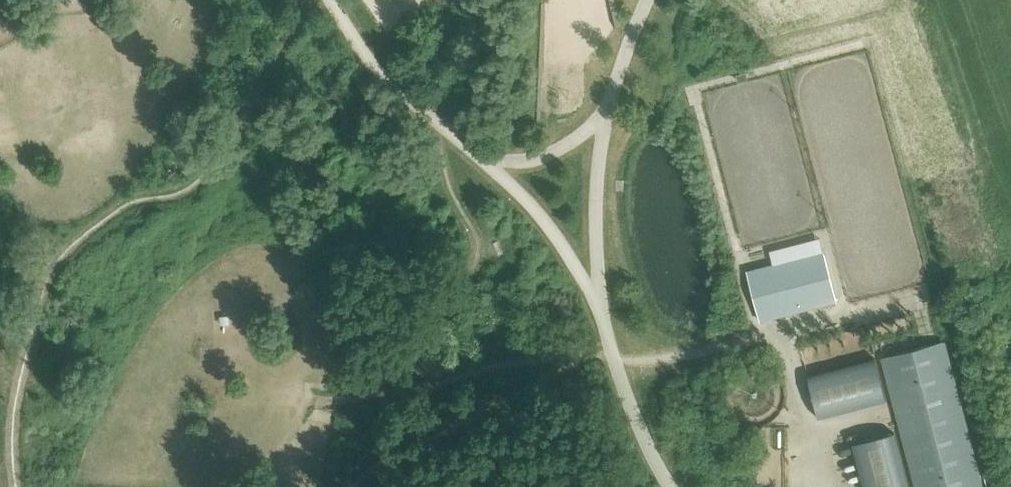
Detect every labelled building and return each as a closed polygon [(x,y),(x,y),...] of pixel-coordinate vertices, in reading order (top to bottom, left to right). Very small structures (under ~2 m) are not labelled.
[(820,253),(744,275),(758,325),(835,303),(820,253)] [(882,359),(919,486),(983,486),(941,341),(882,359)] [(874,361),(807,380),(819,423),(886,403),(874,361)] [(853,446),(865,486),(911,486),(895,434),(853,446)] [(759,486),(786,486),(788,444),(761,443),(759,486)]
